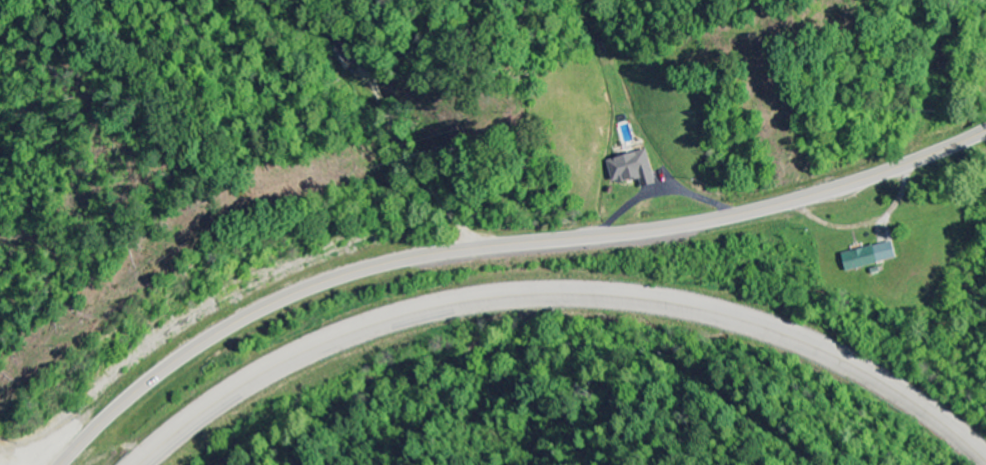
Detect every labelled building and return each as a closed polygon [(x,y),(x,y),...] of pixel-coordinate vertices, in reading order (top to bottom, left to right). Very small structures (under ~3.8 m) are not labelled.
[(616,187),(644,179),(646,189),(659,185),(650,152),(610,162),(616,187)] [(849,274),(899,260),(894,242),(844,256),(849,274)]
